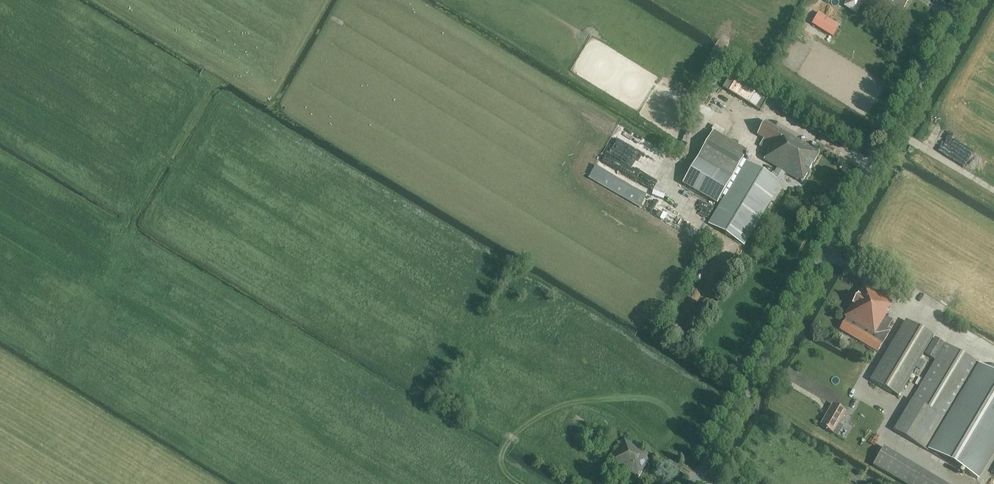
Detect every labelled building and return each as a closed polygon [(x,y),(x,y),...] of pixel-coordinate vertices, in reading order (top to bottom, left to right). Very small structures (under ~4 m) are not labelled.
[(888,4),(889,5),(888,7),(894,11),(896,9),(902,13),(909,0),(880,0),(885,3),(885,2),(888,4)] [(836,39),(839,34),(836,32),(840,26),(818,13),(812,24),(833,37),(834,37),(836,39)] [(729,79),(723,88),(760,111),(767,101),(735,81),(734,82),(729,79)] [(777,169),(772,176),(780,181),(785,173),(802,184),(820,153),(766,121),(757,136),(763,139),(759,146),(767,151),(768,152),(763,161),(777,169)] [(748,152),(713,132),(683,183),(718,204),(748,152)] [(780,181),(772,176),(746,161),(708,224),(743,245),(780,181)] [(878,352),(890,331),(887,330),(893,321),(886,317),(889,312),(888,312),(893,303),(863,285),(844,317),(846,318),(839,330),(878,352)] [(897,397),(933,337),(906,321),(870,381),(897,397)] [(928,452),(980,364),(945,344),(935,338),(924,354),(935,361),(912,399),(893,431),(928,452)] [(981,365),(931,451),(980,480),(993,457),(993,373),(981,365)] [(833,404),(820,426),(833,434),(838,437),(844,427),(839,424),(846,412),(833,404)] [(638,479),(652,456),(624,439),(610,462),(638,479)] [(873,466),(902,483),(946,483),(885,447),(873,466)]
